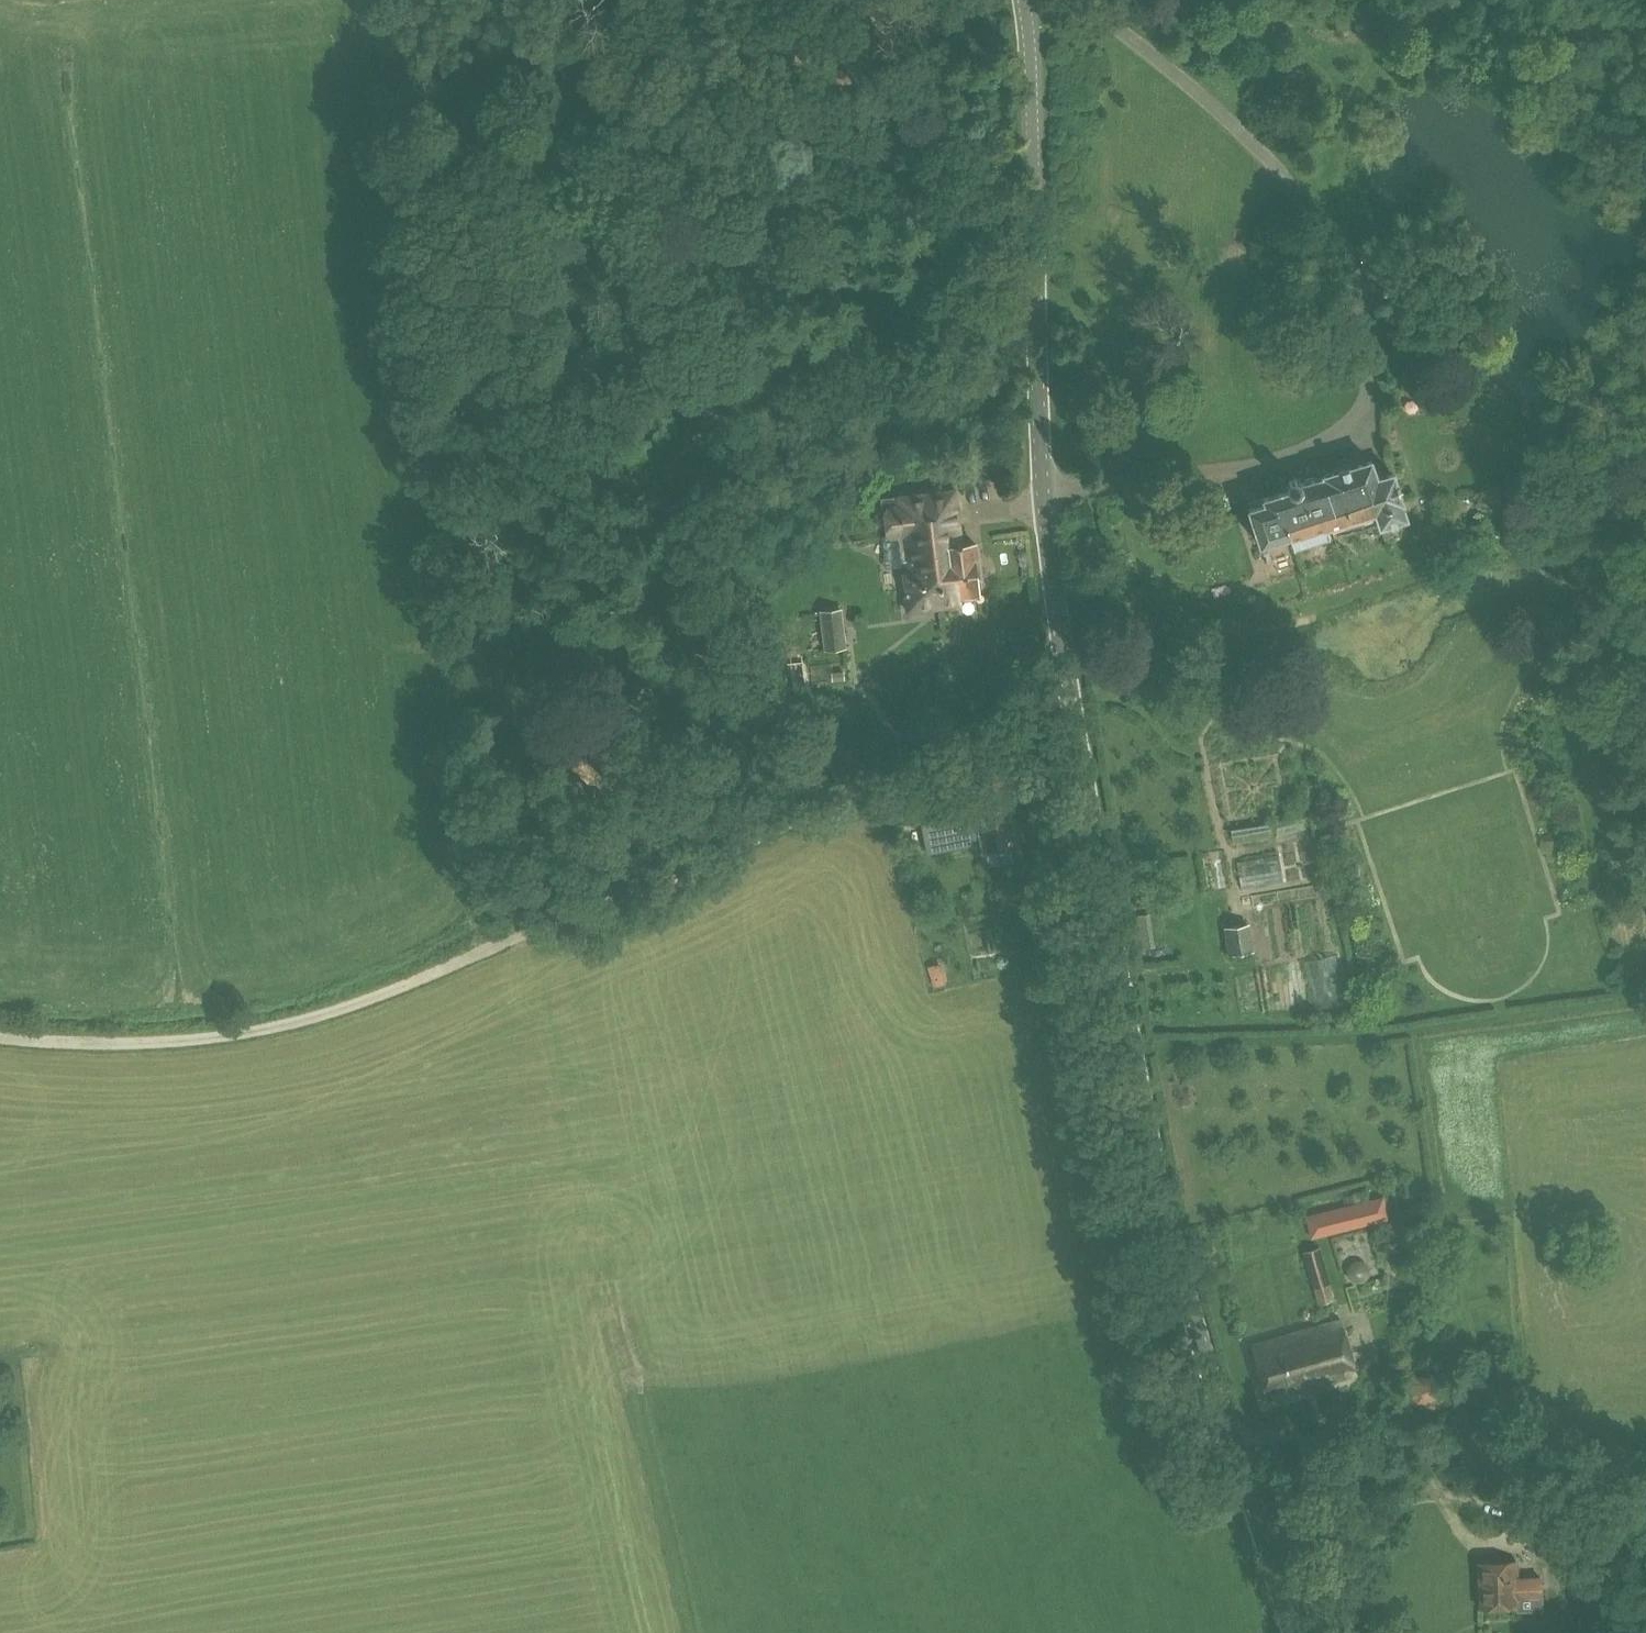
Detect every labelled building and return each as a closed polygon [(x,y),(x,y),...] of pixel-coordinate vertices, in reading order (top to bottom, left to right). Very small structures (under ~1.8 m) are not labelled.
[(1250,508),(1261,543),(1292,534),(1294,542),(1327,532),(1325,526),(1333,524),(1376,511),(1381,525),(1407,517),(1402,502),(1403,502),(1394,472),(1377,477),(1372,459),(1361,462),(1324,474),(1325,475),(1319,477),(1300,483),(1300,482),(1296,479),(1291,481),(1288,486),(1289,489),(1279,492),(1263,497),(1265,503),(1250,508)] [(901,508),(885,510),(888,535),(899,533),(901,550),(908,608),(941,604),(961,601),(960,594),(978,592),(976,577),(982,577),(977,541),(962,543),(955,486),(899,493),(899,494),(901,508)] [(899,494),(881,496),(883,510),(885,510),(901,508),(899,494)] [(820,611),(821,615),(824,649),(846,646),(842,609),(820,611)] [(832,682),(844,681),(843,671),(831,673),(832,682)] [(977,814),(983,838),(985,853),(1018,848),(1009,795),(975,800),(977,814)] [(983,838),(977,814),(940,820),(945,848),(973,844),(972,840),(983,838)] [(918,852),(920,870),(938,868),(936,850),(918,852)] [(1293,886),(1292,871),(1253,873),(1254,887),(1293,886)] [(1248,924),(1225,928),(1228,953),(1252,949),(1248,924)] [(1305,1215),(1311,1240),(1391,1220),(1386,1196),(1305,1215)] [(1253,1343),(1268,1398),(1357,1373),(1341,1318),(1253,1343)] [(1478,1562),(1479,1607),(1519,1606),(1518,1597),(1541,1596),(1541,1576),(1519,1576),(1518,1561),(1478,1562)]
